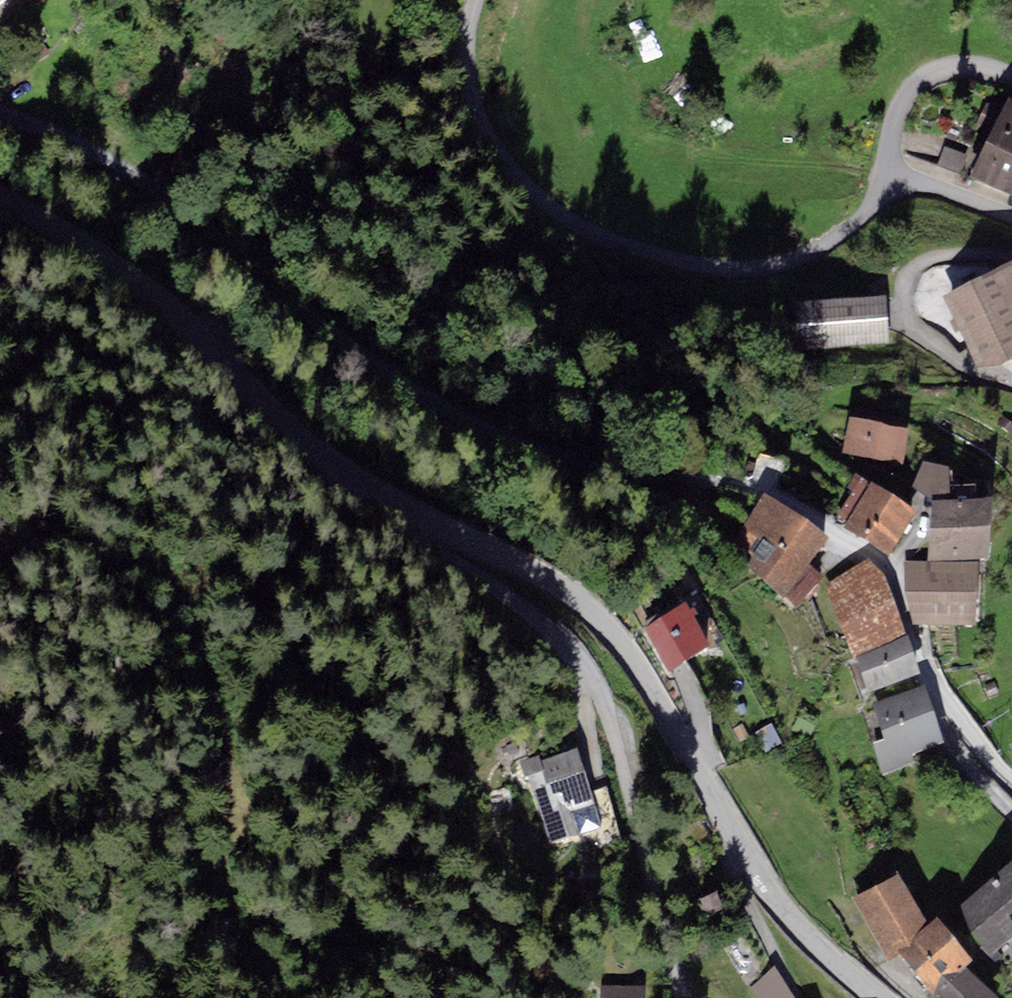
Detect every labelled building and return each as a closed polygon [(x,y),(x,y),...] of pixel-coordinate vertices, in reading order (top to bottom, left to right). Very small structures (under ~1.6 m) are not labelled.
[(22,0),(0,0),(0,15),(22,0)] [(1009,108),(1008,110),(1003,108),(988,105),(980,118),(999,128),(971,185),(1011,203),(1011,110),(1009,108)] [(944,148),(937,167),(962,177),(970,159),(944,148)] [(945,306),(980,374),(996,375),(1011,366),(1011,272),(945,306)] [(891,347),(888,302),(795,307),(798,352),(891,347)] [(909,436),(849,423),(842,458),(902,470),(909,436)] [(912,492),(932,506),(928,565),(989,568),(992,508),(950,507),(948,474),(923,469),(912,492)] [(844,532),(888,561),(916,521),(855,480),(847,493),(852,496),(836,519),(848,527),(844,532)] [(828,549),(764,502),(726,552),(783,601),(785,599),(796,612),(823,584),(810,570),(828,549)] [(867,564),(824,588),(852,658),(906,641),(884,582),(867,564)] [(978,573),(904,565),(905,598),(913,628),(975,634),(978,573)] [(686,612),(645,632),(667,677),(709,656),(686,612)] [(856,659),(866,696),(918,682),(907,644),(856,659)] [(944,751),(926,691),(874,707),(885,743),(874,747),(883,777),(916,767),(914,760),(944,751)] [(781,748),(771,726),(754,734),(765,756),(781,748)] [(601,827),(576,751),(540,762),(538,756),(520,762),(524,777),(527,776),(549,844),(601,827)] [(956,914),(989,959),(1011,942),(1011,873),(956,914)] [(899,884),(859,904),(888,964),(898,957),(930,933),(899,884)] [(724,908),(716,891),(699,898),(707,916),(724,908)] [(967,975),(973,969),(939,926),(930,933),(898,957),(930,997),(967,975)] [(750,988),(758,997),(795,997),(775,965),(750,988)] [(967,975),(930,997),(929,997),(992,997),(967,975)] [(601,986),(601,997),(642,997),(642,986),(601,986)]
